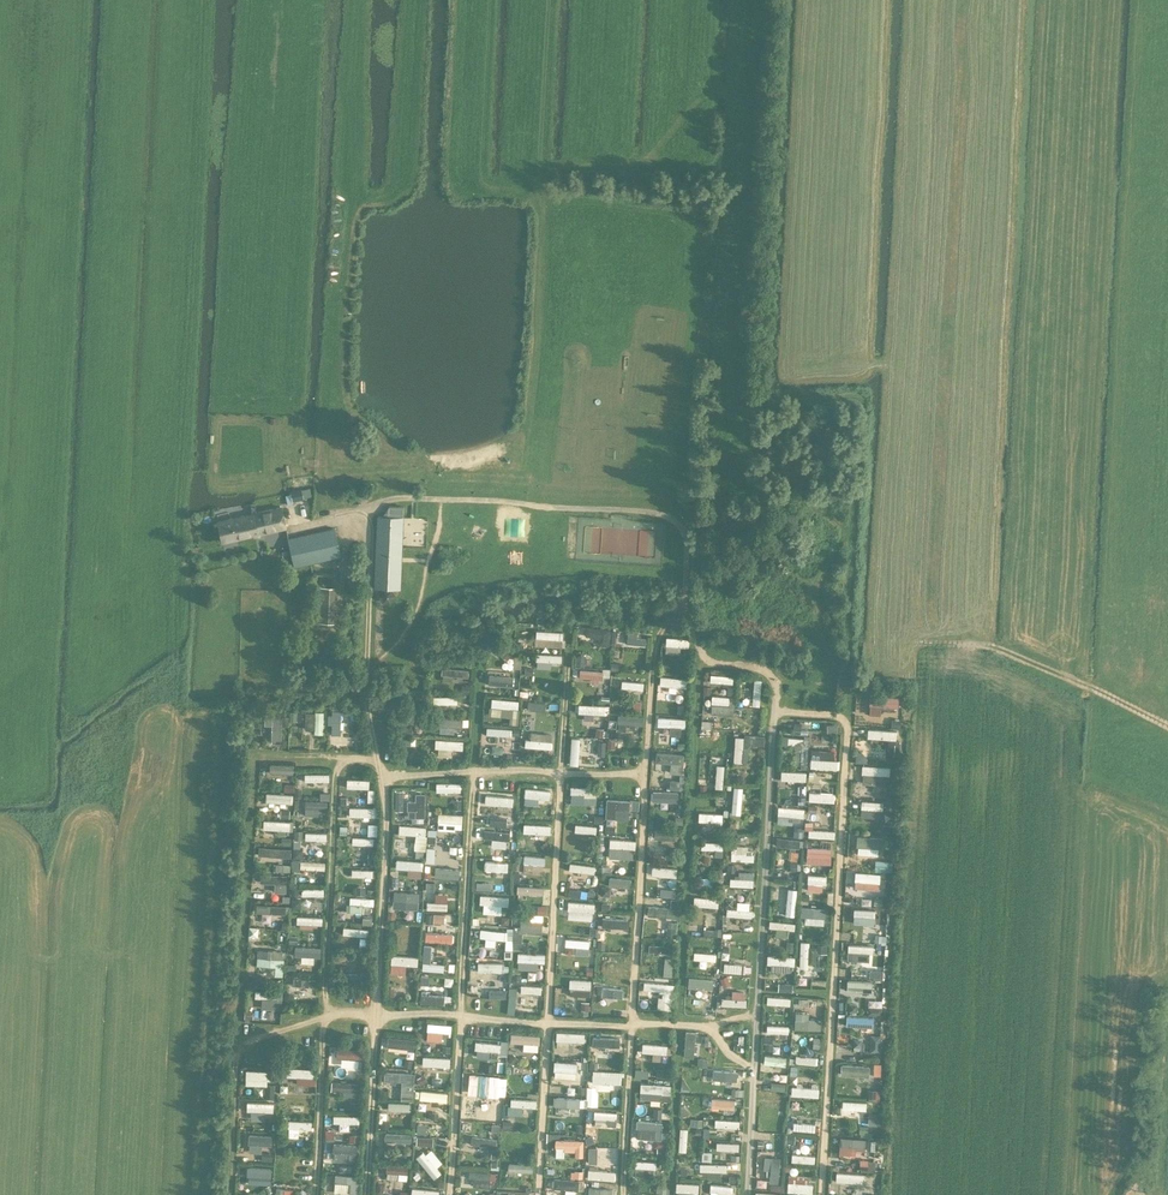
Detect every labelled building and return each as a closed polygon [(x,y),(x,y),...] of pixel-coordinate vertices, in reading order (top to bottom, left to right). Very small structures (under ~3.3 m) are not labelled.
[(290,491),(292,501),(303,498),(302,488),(290,491)] [(255,511),(254,505),(254,503),(250,503),(251,506),(253,515),(218,522),(223,541),(286,528),(284,505),(255,511)] [(399,589),(402,521),(402,507),(389,507),(383,517),(377,517),(374,588),(382,588),(393,589),(399,589)] [(294,567),(340,556),(334,528),(288,539),(294,567)] [(314,621),(333,623),(335,587),(315,586),(314,621)] [(393,589),(382,588),(379,595),(382,602),(391,602),(395,595),(393,589)]
